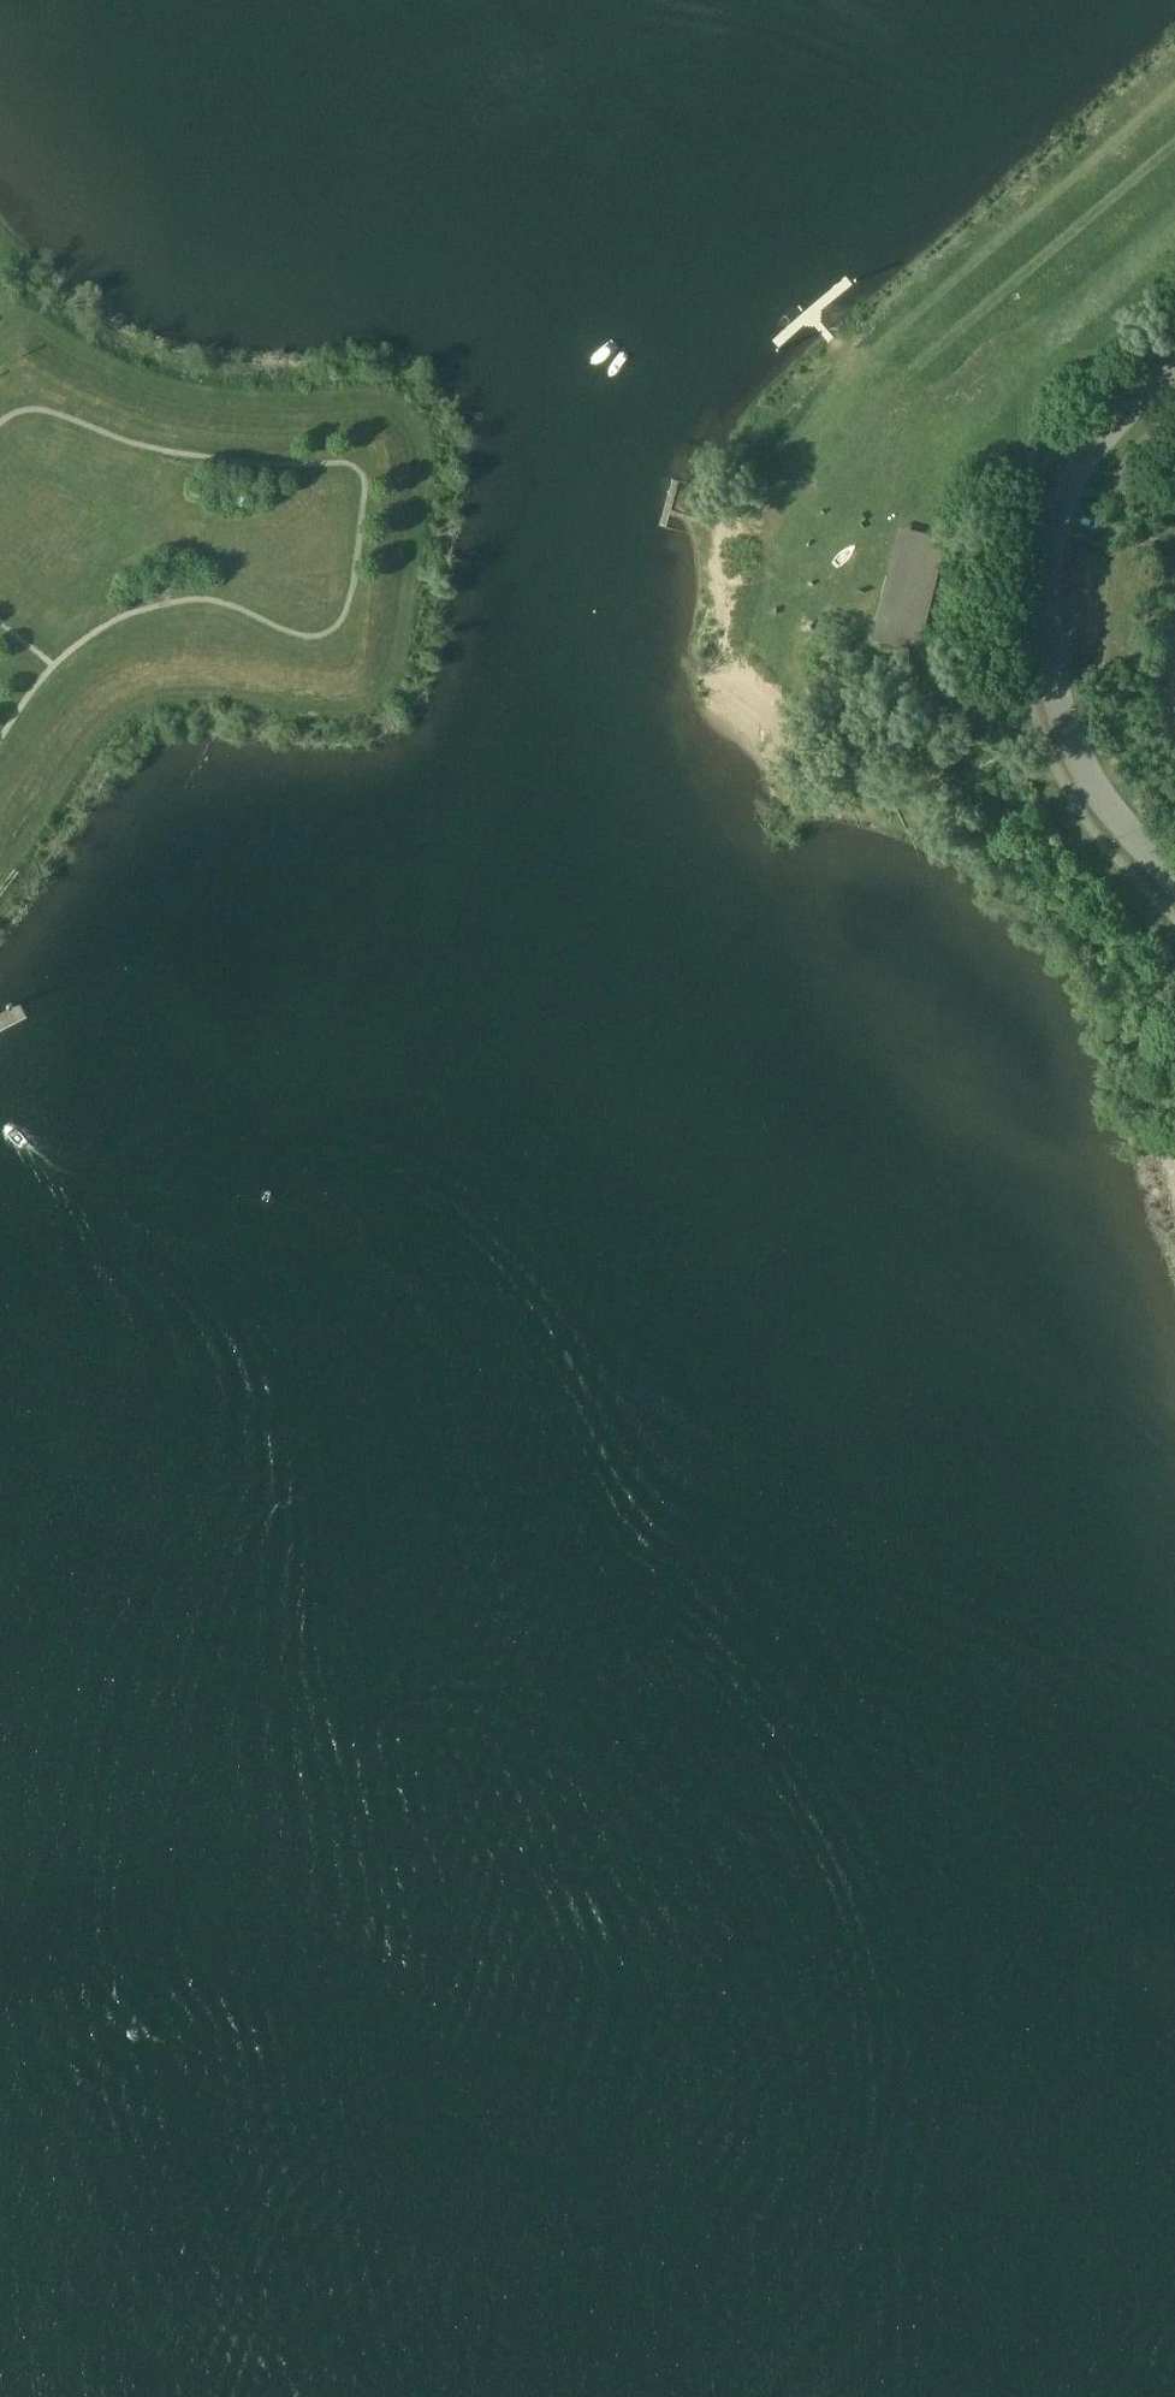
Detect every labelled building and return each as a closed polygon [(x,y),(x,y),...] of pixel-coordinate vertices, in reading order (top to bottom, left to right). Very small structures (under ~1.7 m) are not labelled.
[(948,539),(897,527),(867,647),(919,660),(948,539)]
